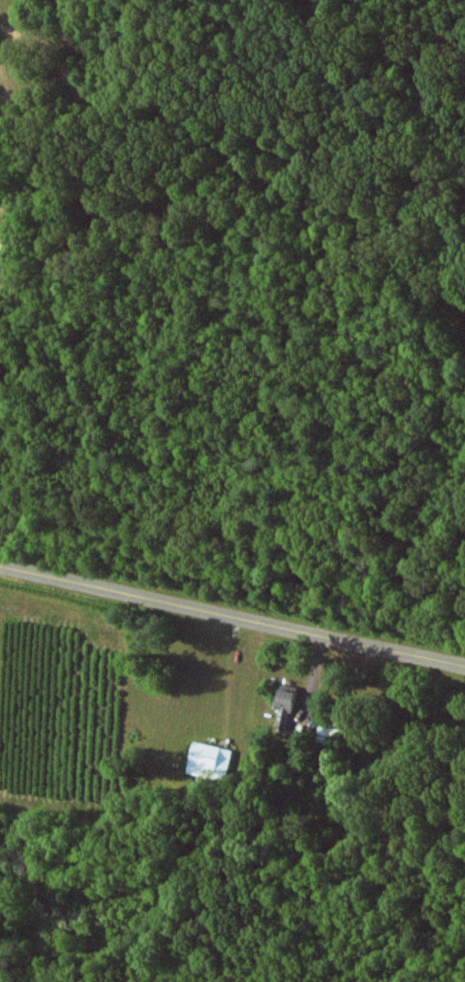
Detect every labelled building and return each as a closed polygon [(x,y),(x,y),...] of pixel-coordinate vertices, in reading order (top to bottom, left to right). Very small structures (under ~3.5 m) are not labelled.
[(296,686),(281,684),(276,708),(280,709),(277,727),(289,729),(296,686)] [(188,772),(227,780),(234,750),(195,741),(188,772)]
